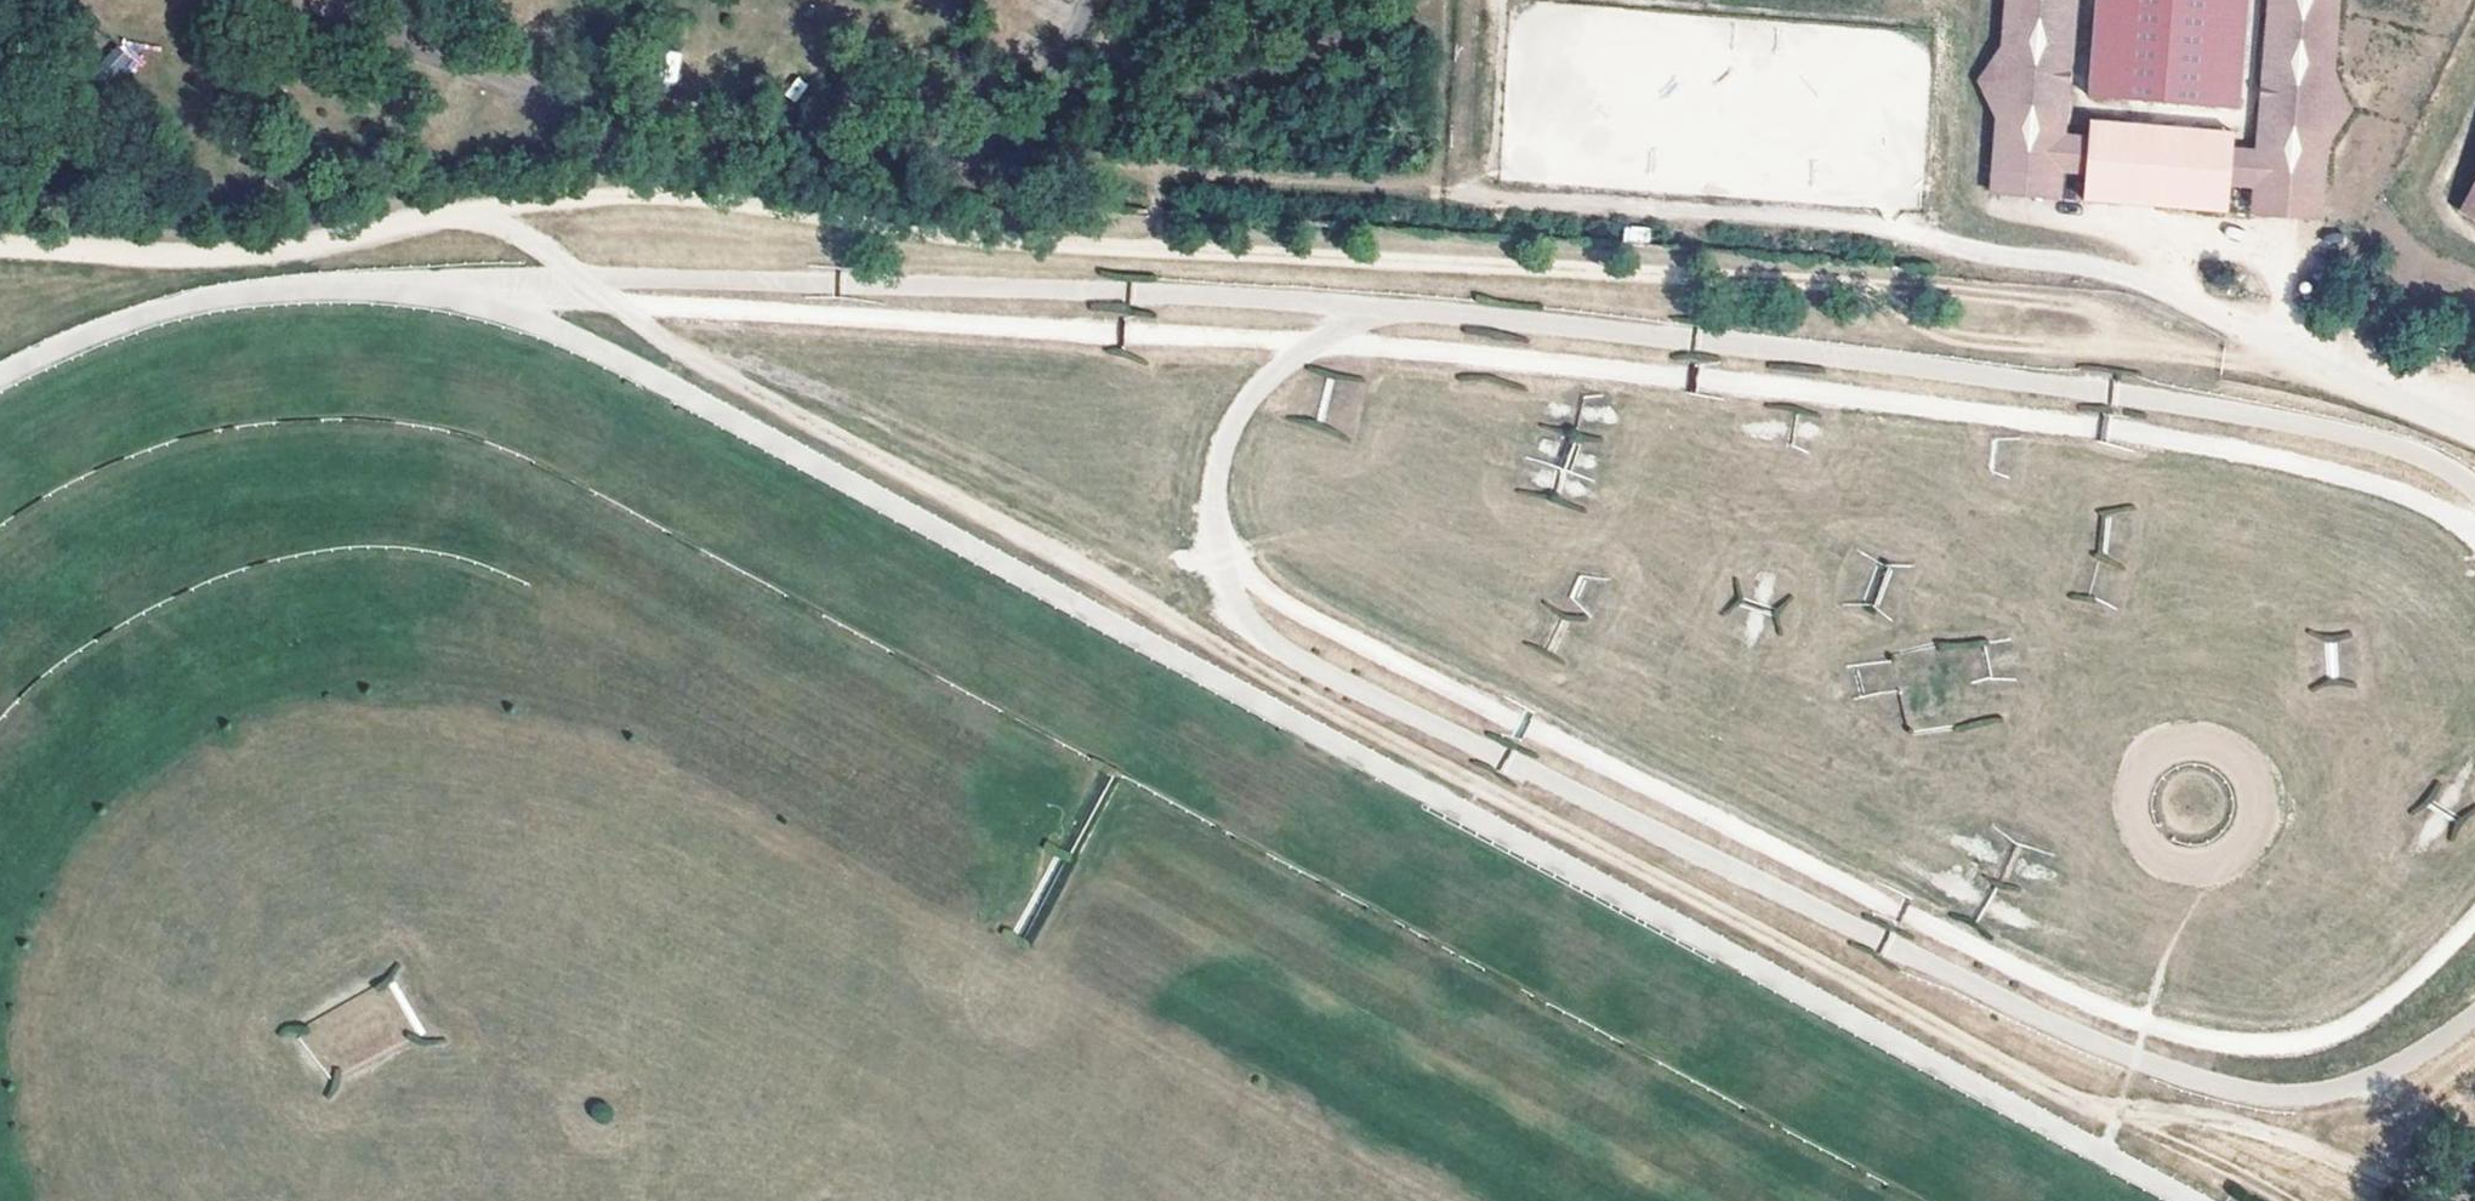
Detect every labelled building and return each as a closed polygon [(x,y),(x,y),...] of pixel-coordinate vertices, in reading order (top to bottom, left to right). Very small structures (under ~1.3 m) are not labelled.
[(2229,187),(2250,189),(2249,214),(2324,219),(2339,0),(2264,0),(2254,146),(2232,145),(2234,129),(2088,117),(2086,137),(2063,135),(2073,0),(2006,0),(1991,191),(2058,196),(2059,171),(2083,174),(2081,200),(2227,212),(2229,187)] [(2235,112),(2244,0),(2093,0),(2085,100),(2235,112)] [(1686,130),(1689,200),(1832,194),(1831,176),(1839,176),(1838,159),(1847,158),(1846,135),(1819,136),(1818,122),(1775,123),(1778,178),(1751,179),(1746,53),(1774,52),(1773,16),(1689,20),(1692,86),(1696,86),(1697,129),(1686,130)] [(1853,96),(1877,94),(1874,53),(1850,54),(1853,96)] [(2458,212),(2474,221),(2474,182),(2458,212)] [(1124,324),(1126,343),(1149,341),(1147,322),(1124,324)] [(1675,348),(1690,349),(1692,325),(1677,324),(1675,348)] [(1697,373),(1697,397),(1826,397),(1826,373),(1697,373)]
